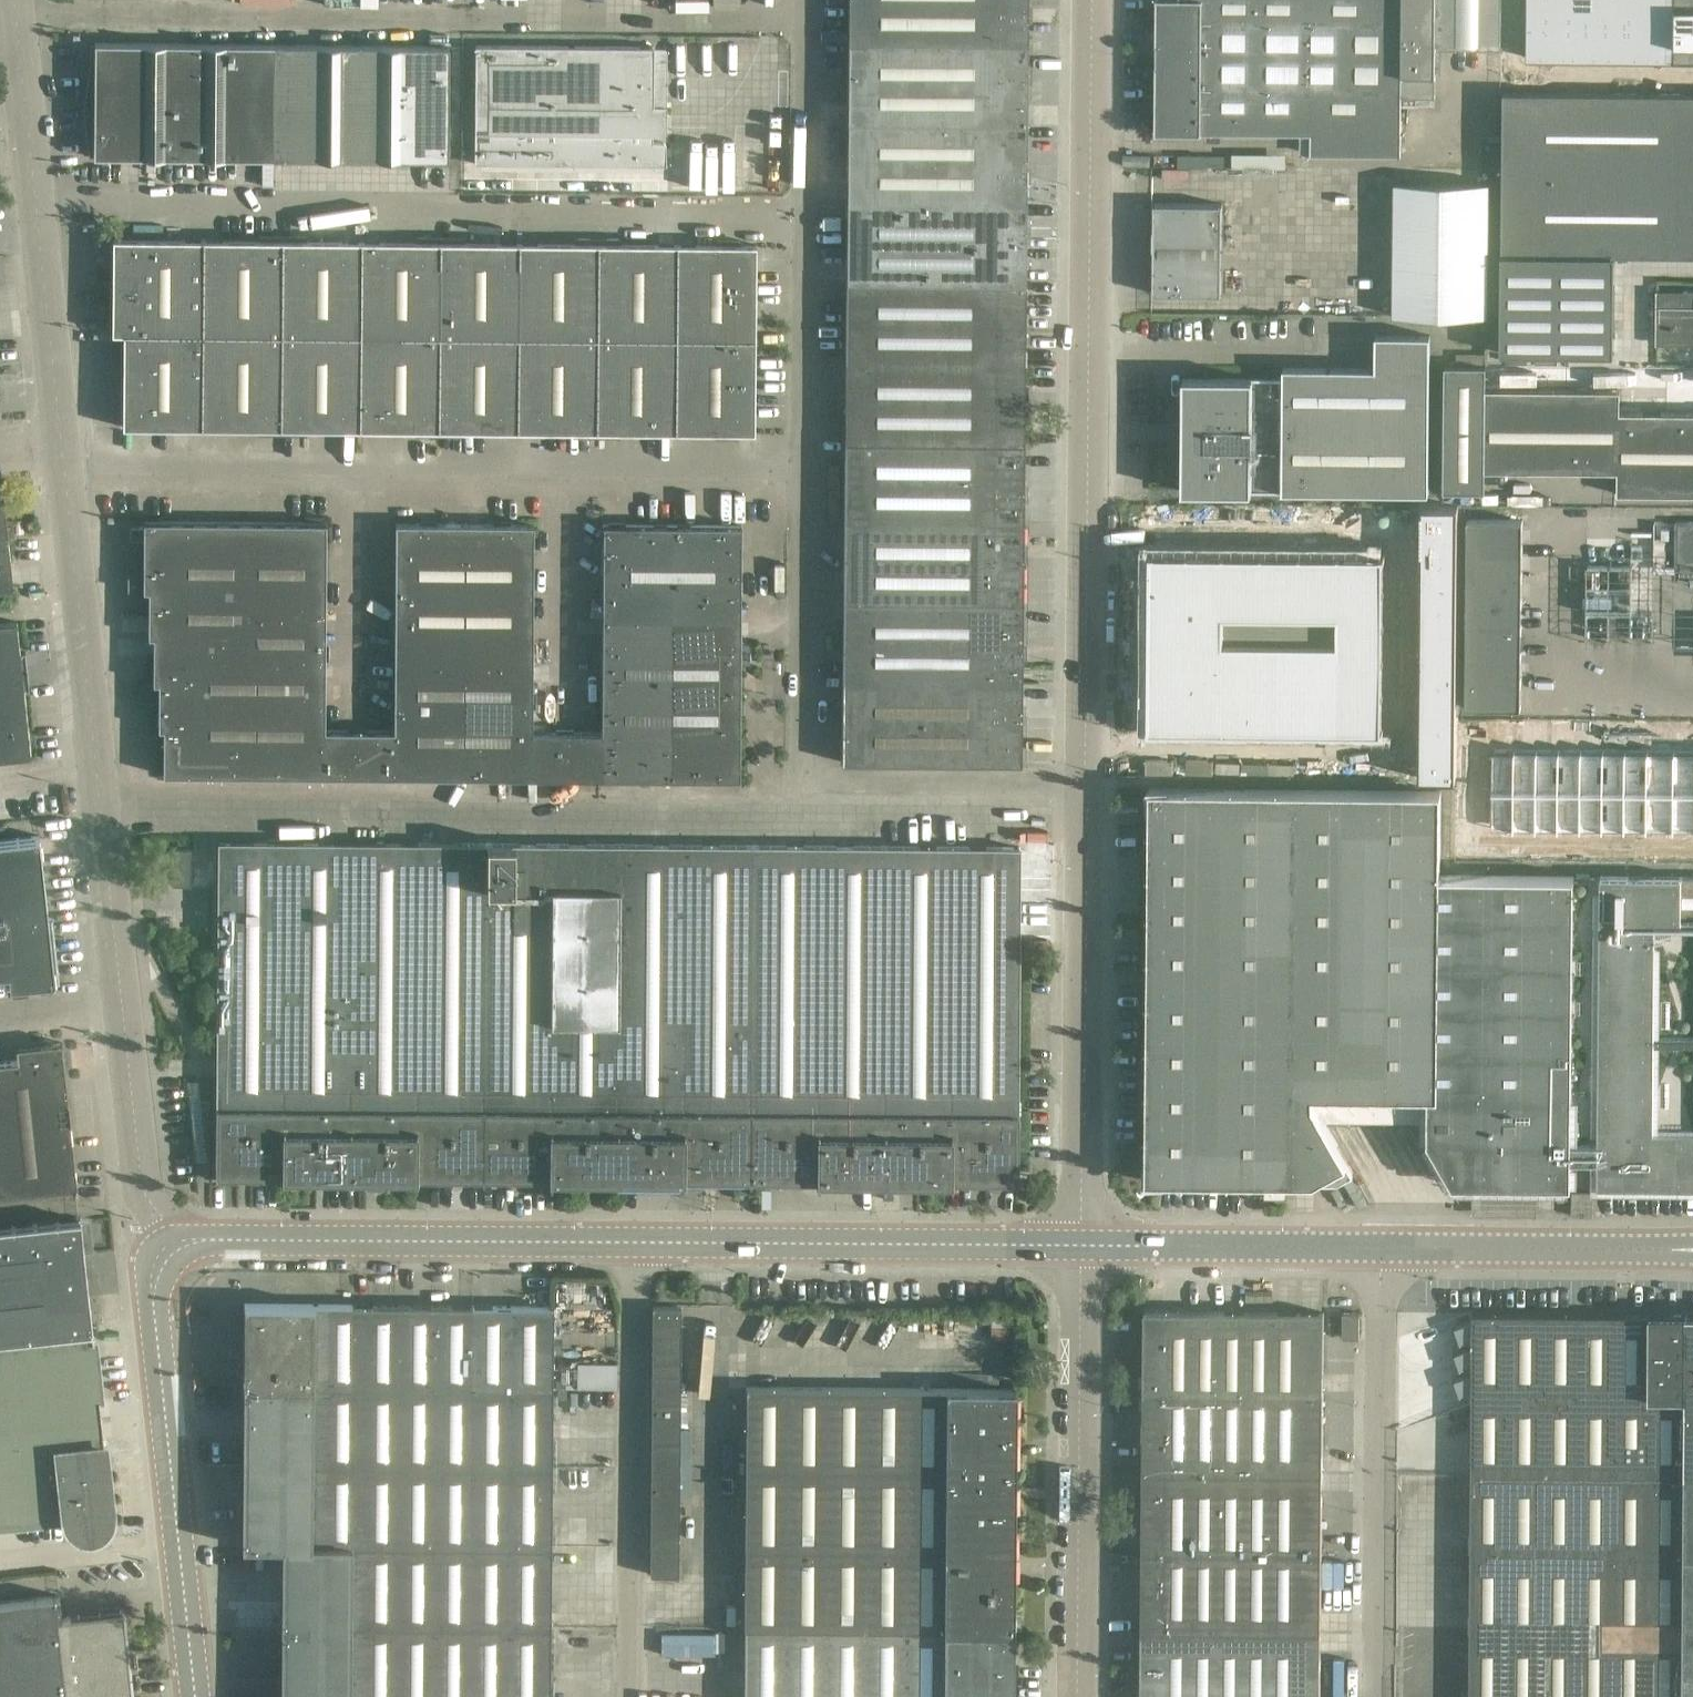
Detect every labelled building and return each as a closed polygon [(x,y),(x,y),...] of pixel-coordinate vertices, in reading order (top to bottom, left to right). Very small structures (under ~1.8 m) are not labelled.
[(848,122),(841,762),(1020,764),(1026,124),(1027,78),(1027,44),(1027,17),(1028,0),(849,0),(848,122)] [(1502,0),(1156,0),(1155,34),(1155,43),(1155,54),(1155,133),(1310,134),(1310,155),(1400,156),(1400,168),(1501,169),(1501,50),(1502,0)] [(1529,29),(1552,29),(1553,0),(1529,0),(1529,29)] [(1552,29),(1575,29),(1576,0),(1553,0),(1552,29)] [(1575,29),(1594,29),(1594,0),(1576,0),(1575,29)] [(1594,29),(1612,29),(1613,0),(1594,0),(1594,29)] [(1612,29),(1631,30),(1631,0),(1613,0),(1612,29)] [(1631,30),(1654,30),(1654,0),(1631,0),(1631,30)] [(1654,30),(1677,30),(1678,0),(1654,0),(1654,30)] [(1677,30),(1692,30),(1692,0),(1678,0),(1677,30)] [(1529,29),(1529,63),(1552,63),(1552,29),(1529,29)] [(1552,29),(1552,63),(1575,64),(1575,29),(1552,29)] [(1575,29),(1575,64),(1593,64),(1594,29),(1575,29)] [(1594,29),(1593,64),(1612,64),(1612,29),(1594,29)] [(1612,29),(1612,64),(1631,64),(1631,30),(1612,29)] [(1631,30),(1631,64),(1654,64),(1654,30),(1631,30)] [(1654,30),(1654,64),(1677,65),(1677,30),(1654,30)] [(1677,65),(1692,65),(1692,30),(1677,30),(1677,65)] [(93,157),(271,159),(272,47),(95,44),(93,157)] [(448,49),(272,47),(271,159),(448,161),(448,49)] [(653,106),(653,49),(475,47),(474,164),(666,166),(666,145),(664,143),(653,142),(653,135),(664,134),(666,131),(666,106),(653,106)] [(1502,173),(1501,254),(1557,254),(1614,255),(1692,255),(1692,94),(1502,92),(1502,173)] [(757,172),(707,172),(707,194),(757,194),(757,172)] [(1486,317),(1488,183),(1394,183),(1393,316),(1486,317)] [(1154,295),(1221,295),(1221,204),(1154,204),(1154,295)] [(754,434),(755,339),(756,245),(111,240),(111,250),(102,250),(102,267),(111,267),(110,336),(114,336),(114,358),(124,358),(123,429),(754,434)] [(1501,254),(1500,353),(1613,353),(1614,255),(1557,254),(1501,254)] [(1657,341),(1657,331),(1684,331),(1684,342),(1692,342),(1692,291),(1656,290),(1656,341),(1657,341)] [(1185,378),(1185,491),(1429,492),(1430,336),(1384,335),(1384,352),(1384,368),(1284,368),(1284,379),(1185,378)] [(1459,362),(1486,362),(1486,353),(1459,353),(1459,362)] [(1484,471),(1617,472),(1617,494),(1692,494),(1692,413),(1619,413),(1619,391),(1485,389),(1485,366),(1444,365),(1443,491),(1484,492),(1484,471)] [(11,589),(0,487),(0,488),(0,590),(11,589)] [(1455,506),(1420,506),(1420,776),(1455,776),(1455,506)] [(1467,520),(1465,709),(1521,709),(1522,520),(1467,520)] [(1675,521),(1675,566),(1692,566),(1692,522),(1675,521)] [(740,527),(607,526),(602,526),(601,734),(532,734),(533,525),(395,524),(394,733),(325,732),(326,524),(143,523),(143,530),(138,530),(138,541),(143,541),(142,592),(148,592),(148,637),(152,637),(152,702),(158,702),(158,729),(163,729),(162,776),(739,780),(740,527)] [(1616,537),(1616,541),(1580,540),(1580,555),(1629,556),(1629,537),(1616,537)] [(1665,539),(1654,539),(1653,566),(1665,566),(1665,539)] [(1382,550),(1150,550),(1150,730),(1381,730),(1382,550)] [(28,754),(14,621),(0,623),(0,757),(28,754)] [(1593,750),(1593,736),(1573,737),(1573,750),(1593,750)] [(1492,750),(1492,790),(1514,790),(1514,751),(1492,750)] [(1514,751),(1514,790),(1536,790),(1536,751),(1514,751)] [(1536,751),(1536,790),(1558,791),(1559,751),(1536,751)] [(1559,751),(1558,791),(1580,791),(1581,751),(1559,751)] [(1581,751),(1580,791),(1603,791),(1603,751),(1581,751)] [(1603,751),(1603,791),(1625,791),(1625,752),(1603,751)] [(1625,752),(1625,791),(1647,791),(1647,752),(1625,752)] [(1647,752),(1647,791),(1673,792),(1674,752),(1647,752)] [(1673,792),(1692,792),(1692,752),(1674,752),(1673,792)] [(1314,1102),(1313,1093),(1325,1113),(1340,1105),(1346,1114),(1361,1105),(1366,1114),(1381,1105),(1386,1114),(1402,1105),(1397,1095),(1421,1095),(1422,1110),(1428,1110),(1428,1138),(1453,1182),(1571,1184),(1571,1183),(1597,1183),(1597,1184),(1692,1186),(1692,877),(1439,876),(1440,793),(1149,789),(1146,1181),(1311,1181),(1316,1181),(1338,1181),(1353,1173),(1347,1162),(1314,1102)] [(1492,790),(1491,830),(1514,830),(1514,790),(1492,790)] [(1514,790),(1514,830),(1536,830),(1536,790),(1514,790)] [(1536,790),(1536,830),(1558,830),(1558,791),(1536,790)] [(1558,791),(1558,830),(1580,830),(1580,791),(1558,791)] [(1580,791),(1580,830),(1602,831),(1603,791),(1580,791)] [(1603,791),(1602,831),(1624,831),(1625,791),(1603,791)] [(1625,791),(1624,831),(1646,831),(1647,791),(1625,791)] [(1647,791),(1646,831),(1673,831),(1673,792),(1647,791)] [(1673,831),(1692,831),(1692,792),(1673,792),(1673,831)] [(7,972),(9,985),(53,981),(37,834),(0,839),(0,973),(7,972)] [(1019,848),(686,845),(419,843),(352,843),(218,842),(216,1176),(366,1177),(366,1186),(382,1187),(382,1177),(1016,1181),(1019,848)] [(172,885),(181,885),(192,885),(192,849),(172,849),(172,885)] [(0,1062),(0,1196),(76,1187),(60,1042),(15,1047),(16,1060),(0,1062)] [(1536,1214),(1537,1184),(1493,1184),(1493,1213),(1536,1214)] [(1594,1190),(1572,1189),(1572,1214),(1594,1214),(1594,1190)] [(87,1297),(79,1219),(0,1228),(0,1522),(62,1516),(66,1524),(72,1530),(80,1534),(89,1535),(98,1532),(105,1526),(109,1518),(110,1509),(91,1332),(91,1328),(87,1297)] [(550,1307),(243,1305),(240,1547),(280,1547),(279,1661),(279,1696),(547,1696),(550,1307)] [(680,1307),(652,1306),(649,1575),(678,1575),(680,1307)] [(1322,1313),(1143,1311),(1140,1696),(1319,1696),(1322,1313)] [(1343,1312),(1343,1313),(1343,1338),(1359,1338),(1359,1312),(1343,1312)] [(1468,1696),(1692,1696),(1692,1315),(1471,1314),(1469,1629),(1469,1636),(1469,1685),(1468,1691),(1468,1696)] [(582,1382),(617,1383),(617,1361),(582,1360),(582,1382)] [(1013,1389),(745,1388),(744,1628),(743,1696),(1011,1696),(1013,1389)] [(122,1630),(120,1613),(60,1618),(58,1597),(0,1603),(0,1696),(129,1696),(122,1630)]
